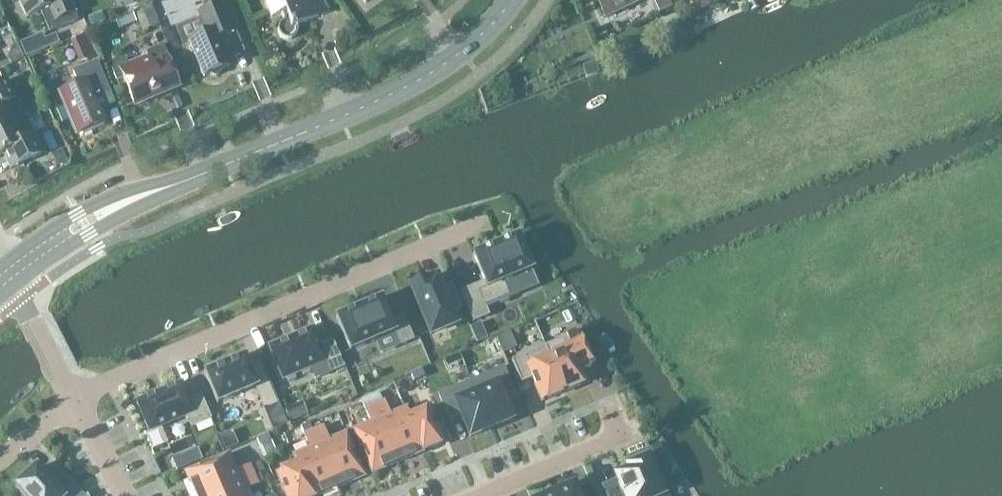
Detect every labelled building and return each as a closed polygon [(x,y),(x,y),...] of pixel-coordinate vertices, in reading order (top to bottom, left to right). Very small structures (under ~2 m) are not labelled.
[(27,16),(39,10),(49,33),(78,21),(69,0),(19,0),(27,16)] [(284,21),(282,22),(281,23),(280,24),(279,25),(278,27),(278,29),(277,30),(278,32),(278,33),(279,36),(280,37),(281,38),(283,39),(284,40),(286,40),(288,40),(289,40),(291,40),(292,39),(294,38),(295,37),(296,36),(296,35),(297,33),(297,31),(297,30),(297,29),(297,27),(297,26),(318,17),(311,0),(270,0),(265,2),(271,17),(280,13),(284,21)] [(606,17),(644,0),(598,0),(606,17)] [(673,8),(670,0),(654,0),(660,14),(673,8)] [(116,9),(119,18),(140,11),(136,2),(116,9)] [(231,33),(220,4),(196,14),(204,33),(188,40),(203,77),(209,75),(213,77),(220,74),(222,70),(230,66),(218,38),(231,33)] [(73,28),(79,53),(99,48),(94,23),(73,28)] [(177,85),(160,46),(144,52),(146,56),(126,64),(125,63),(122,57),(114,61),(110,69),(114,77),(113,77),(116,85),(123,81),(134,106),(152,98),(151,96),(177,85)] [(109,94),(96,62),(71,72),(76,84),(58,91),(77,135),(81,134),(83,136),(91,133),(91,130),(104,124),(94,100),(109,94)] [(24,119),(6,81),(0,84),(0,131),(24,119)] [(0,131),(0,156),(11,151),(17,165),(41,154),(24,119),(0,131)] [(460,293),(473,322),(488,316),(485,308),(512,297),(505,281),(529,271),(530,271),(532,270),(531,269),(530,269),(529,266),(533,265),(527,250),(523,251),(518,239),(517,237),(515,238),(516,238),(475,255),(473,256),(474,258),(474,257),(486,286),(477,290),(475,286),(460,293)] [(463,310),(453,287),(442,292),(437,281),(428,285),(428,282),(413,289),(432,336),(456,326),(452,315),(463,310)] [(381,301),(380,299),(378,300),(364,307),(364,306),(361,307),(354,310),(352,311),(352,312),(338,318),(337,317),(335,318),(336,320),(337,320),(350,352),(393,333),(398,346),(412,340),(402,317),(390,322),(381,301)] [(505,342),(539,326),(533,311),(498,327),(505,342)] [(268,347),(282,380),(325,362),(329,373),(343,367),(332,341),(320,346),(312,328),(268,347)] [(578,332),(544,346),(564,393),(586,383),(580,370),(592,366),(578,332)] [(544,346),(511,360),(521,384),(532,379),(542,402),(564,393),(544,346)] [(205,373),(204,373),(205,375),(217,404),(255,388),(264,409),(278,403),(261,363),(248,368),(244,358),(244,357),(242,357),(242,358),(229,363),(227,364),(220,367),(219,367),(206,373),(205,373)] [(489,424),(490,428),(511,420),(502,397),(513,392),(503,368),(471,382),(473,388),(489,424)] [(439,395),(449,419),(460,414),(470,437),(490,428),(489,424),(473,388),(471,382),(439,395)] [(180,383),(136,402),(149,432),(186,416),(191,427),(209,419),(200,397),(188,402),(180,383)] [(382,402),(374,406),(398,462),(423,452),(409,418),(405,410),(389,417),(382,402)] [(398,462),(374,406),(365,410),(371,424),(354,431),(372,473),(398,462)] [(444,443),(429,409),(409,418),(423,452),(444,443)] [(322,428),(313,432),(337,488),(363,477),(345,435),(328,443),(322,428)] [(297,465),(311,495),(319,495),(337,488),(313,432),(304,435),(311,450),(294,457),(297,465)] [(195,495),(205,495),(254,476),(250,469),(235,475),(227,456),(186,474),(195,495)] [(626,468),(628,471),(615,477),(619,485),(617,485),(622,495),(620,495),(668,495),(666,493),(662,494),(647,459),(626,468)] [(297,465),(277,474),(286,495),(311,495),(297,465)] [(23,495),(82,495),(65,478),(52,489),(34,469),(14,487),(23,495)] [(205,495),(244,495),(243,493),(258,487),(254,476),(205,495)] [(573,486),(552,495),(553,495),(577,495),(573,486)]
